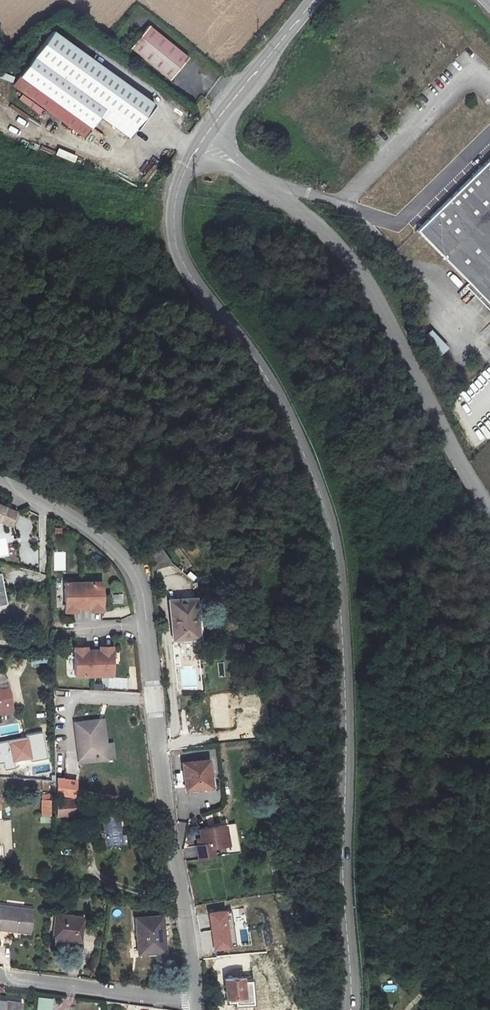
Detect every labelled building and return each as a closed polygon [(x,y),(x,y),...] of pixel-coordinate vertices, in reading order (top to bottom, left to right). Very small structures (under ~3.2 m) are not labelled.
[(187,45),(143,14),(127,38),(171,68),(187,45)] [(127,133),(151,100),(49,27),(17,71),(89,122),(96,113),(127,133)] [(181,125),(189,115),(185,112),(177,122),(181,125)] [(33,131),(31,137),(41,142),(44,136),(33,131)] [(58,148),(56,155),(74,163),(77,156),(58,148)] [(412,227),(489,307),(489,152),(412,227)] [(140,172),(128,173),(128,183),(141,182),(140,172)] [(443,355),(449,348),(432,330),(425,337),(443,355)] [(1,528),(5,527),(23,536),(30,523),(6,511),(4,515),(1,513),(0,513),(0,528),(1,528)] [(156,570),(170,564),(164,548),(149,555),(156,570)] [(88,583),(69,584),(71,609),(82,609),(89,608),(96,608),(108,608),(106,582),(88,583)] [(193,598),(169,602),(176,639),(199,635),(193,598)] [(89,652),(77,653),(79,678),(116,676),(114,651),(103,652),(96,652),(89,652)] [(195,687),(196,668),(185,668),(184,686),(195,687)] [(13,716),(11,698),(3,699),(2,676),(0,676),(0,717),(13,716)] [(100,730),(104,761),(118,760),(116,746),(110,747),(107,729),(100,730)] [(104,761),(100,730),(77,732),(81,764),(104,761)] [(25,735),(26,737),(27,737),(31,757),(30,757),(31,760),(47,757),(42,732),(25,735)] [(26,737),(8,740),(12,761),(13,761),(30,757),(31,757),(27,737),(26,737)] [(13,761),(12,761),(8,740),(0,742),(0,762),(3,762),(4,768),(14,767),(13,761)] [(213,760),(187,763),(189,788),(217,784),(213,760)] [(77,780),(57,777),(56,790),(62,790),(61,796),(75,797),(77,780)] [(50,800),(41,801),(41,815),(51,814),(50,800)] [(75,802),(56,803),(57,816),(75,815),(75,802)] [(111,853),(128,851),(126,836),(122,823),(105,826),(111,853)] [(201,844),(203,857),(218,855),(217,845),(232,843),(229,824),(205,828),(206,837),(207,843),(203,844),(201,844)] [(132,835),(126,836),(128,851),(135,850),(132,835)] [(185,848),(187,859),(197,857),(195,846),(185,848)] [(30,936),(32,912),(0,908),(0,932),(30,936)] [(224,909),(207,912),(214,948),(231,945),(224,909)] [(55,917),(52,940),(80,945),(83,922),(55,917)] [(147,918),(121,919),(123,956),(148,955),(147,918)] [(236,1007),(253,1005),(250,978),(224,981),(226,1000),(235,999),(236,1007)] [(384,992),(396,989),(395,983),(383,986),(384,992)] [(36,1009),(52,1009),(54,999),(38,996),(36,1009)] [(22,1001),(0,997),(0,1009),(21,1009),(22,1001)]
